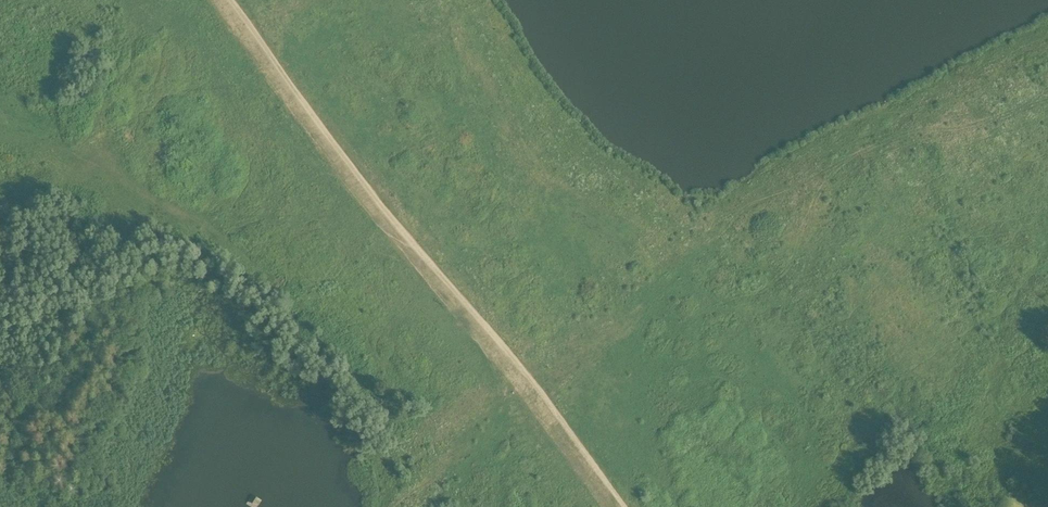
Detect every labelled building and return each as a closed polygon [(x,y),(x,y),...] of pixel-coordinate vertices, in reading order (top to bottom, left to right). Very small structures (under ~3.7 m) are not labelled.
[(249,493),(244,503),(251,506),(254,506),(259,498),(249,493)]
